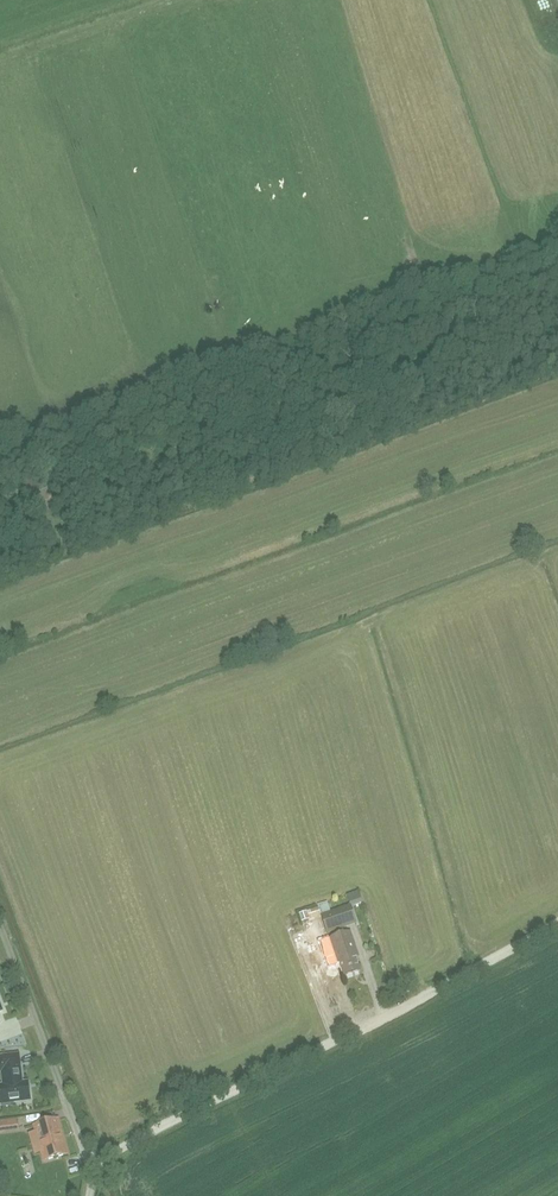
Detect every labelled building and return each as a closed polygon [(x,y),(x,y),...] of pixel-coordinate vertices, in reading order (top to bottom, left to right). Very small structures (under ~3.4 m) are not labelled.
[(315,378),(326,394),(342,384),(335,373),(326,378),(322,373),(315,378)] [(354,903),(364,900),(362,892),(352,895),(354,903)] [(326,933),(345,927),(356,923),(350,906),(321,916),(326,933)] [(309,920),(309,918),(306,912),(299,915),(301,923),(309,920)] [(328,940),(320,943),(329,967),(337,965),(340,964),(345,978),(360,973),(355,958),(358,957),(353,944),(350,933),(328,940)] [(28,1083),(28,1082),(22,1083),(19,1054),(0,1057),(0,1072),(1,1072),(2,1085),(0,1085),(0,1105),(2,1104),(3,1107),(14,1106),(13,1103),(31,1101),(28,1083)] [(67,1155),(62,1137),(57,1119),(33,1126),(43,1162),(67,1155)] [(7,1121),(0,1122),(0,1131),(8,1130),(7,1121)] [(84,1154),(68,1159),(73,1174),(89,1169),(84,1154)]
